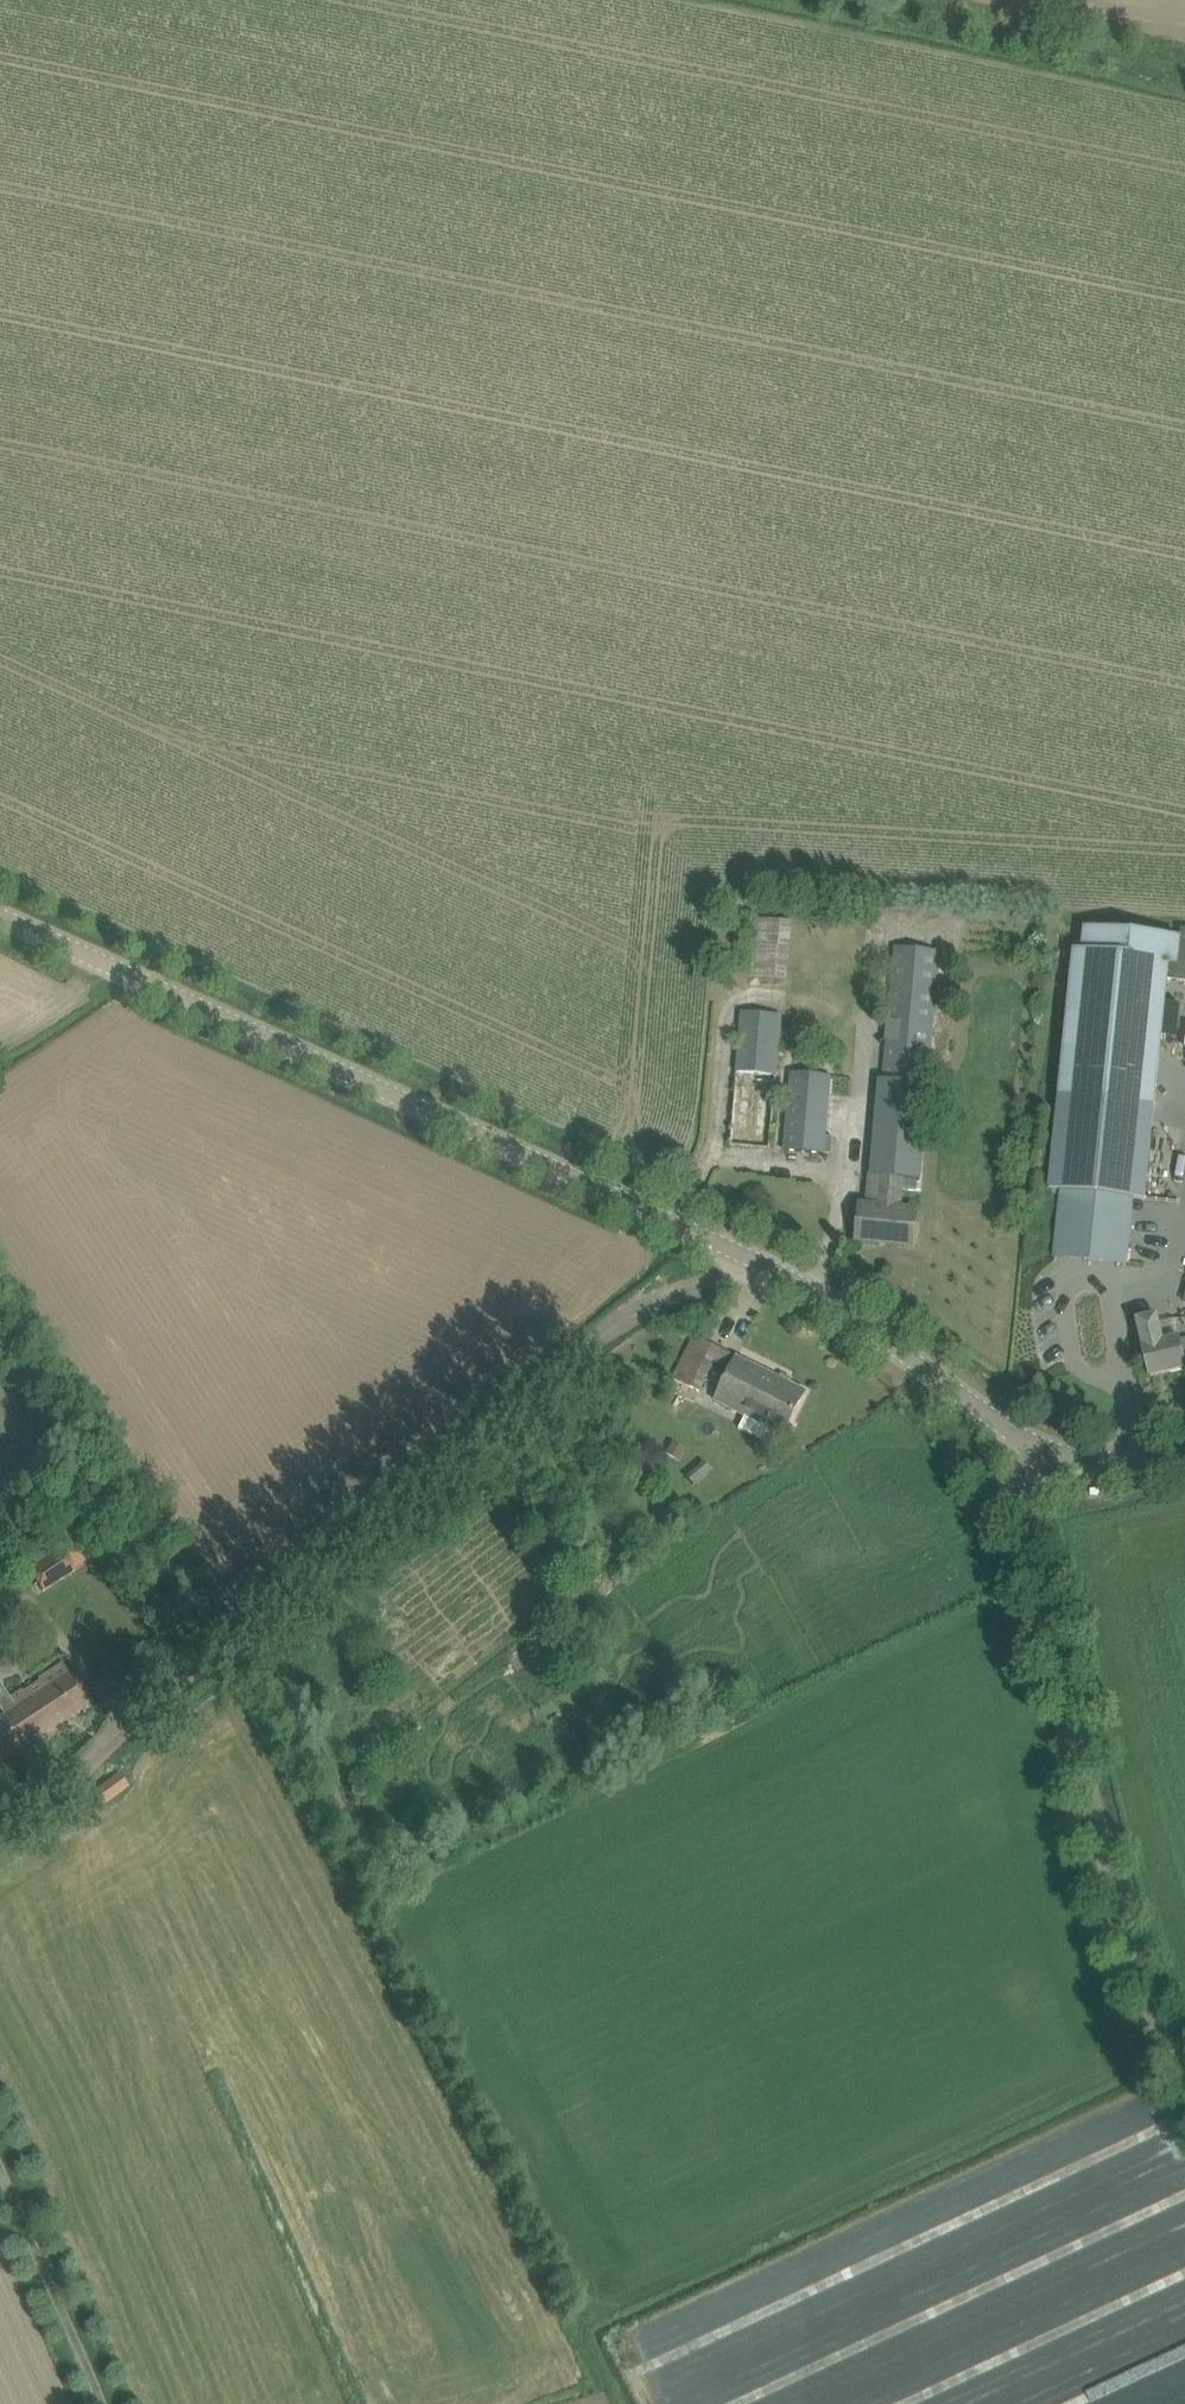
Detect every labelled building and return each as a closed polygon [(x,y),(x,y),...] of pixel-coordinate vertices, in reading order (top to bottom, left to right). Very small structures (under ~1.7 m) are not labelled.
[(794,921),(752,916),(746,975),(788,979),(794,921)] [(1055,1143),(1050,1189),(1062,1190),(1057,1242),(1128,1249),(1131,1224),(1095,1221),(1098,1195),(1136,1198),(1145,1199),(1167,979),(1167,971),(1177,972),(1179,952),(1181,938),(1085,928),(1083,950),(1076,950),(1060,1096),(1055,1143)] [(1167,979),(1184,981),(1184,928),(1182,928),(1181,938),(1179,952),(1177,972),(1167,971),(1167,979)] [(882,1080),(873,1175),(869,1174),(866,1205),(861,1204),(860,1217),(858,1241),(877,1242),(877,1238),(914,1242),(916,1218),(917,1210),(900,1209),(903,1177),(917,1179),(920,1179),(941,952),(896,947),(884,1080),(882,1080)] [(743,1011),(733,1121),(731,1145),(770,1148),(772,1125),(783,1015),(743,1011)] [(792,1072),(786,1126),(784,1149),(825,1153),(827,1129),(830,1098),(846,1100),(848,1077),(792,1072)] [(903,1177),(902,1188),(916,1189),(917,1179),(903,1177)] [(1145,1353),(1150,1376),(1184,1368),(1184,1362),(1179,1337),(1163,1341),(1157,1314),(1137,1320),(1144,1346),(1143,1346),(1145,1353)] [(694,1335),(673,1378),(683,1383),(678,1392),(688,1397),(694,1400),(698,1391),(711,1367),(722,1372),(732,1354),(720,1348),(694,1335)] [(738,1357),(728,1378),(716,1401),(769,1427),(764,1438),(778,1445),(806,1391),(738,1357)] [(666,1452),(678,1460),(684,1450),(672,1442),(666,1452)] [(686,1475),(694,1486),(713,1470),(704,1460),(686,1475)] [(31,1571),(45,1592),(75,1571),(61,1550),(31,1571)] [(92,1702),(79,1682),(72,1671),(71,1672),(64,1661),(38,1678),(40,1680),(23,1691),(22,1689),(0,1704),(0,1708),(5,1715),(0,1718),(0,1762),(92,1702)] [(95,1791),(104,1803),(129,1786),(120,1773),(95,1791)]
